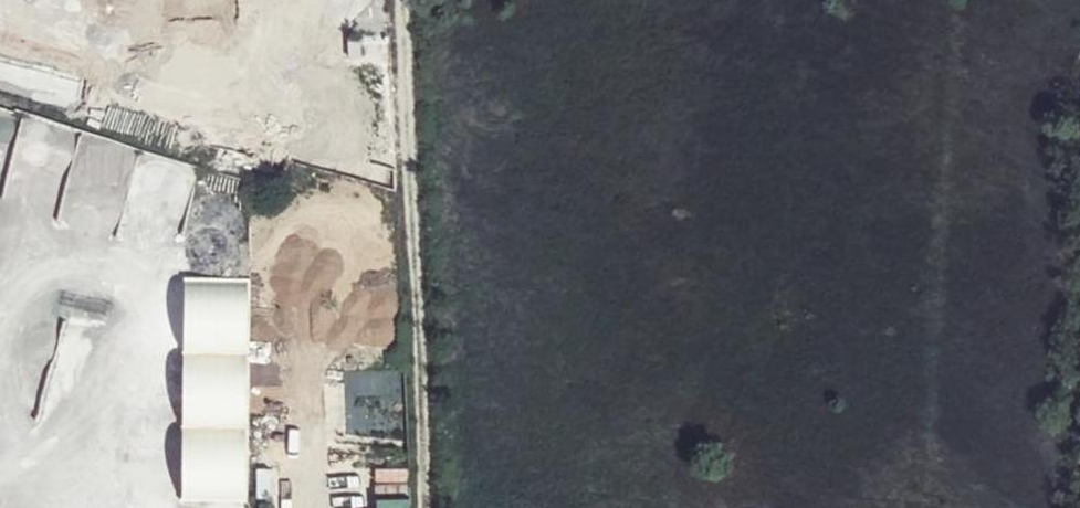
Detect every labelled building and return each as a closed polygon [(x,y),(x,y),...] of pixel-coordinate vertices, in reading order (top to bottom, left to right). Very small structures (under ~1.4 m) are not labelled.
[(176,62),(171,84),(222,96),(233,46),(249,49),(258,7),(244,4),(245,0),(0,0),(0,23),(176,62)] [(249,278),(184,278),(183,499),(249,499),(249,278)] [(412,493),(380,493),(380,507),(412,507),(412,493)]
